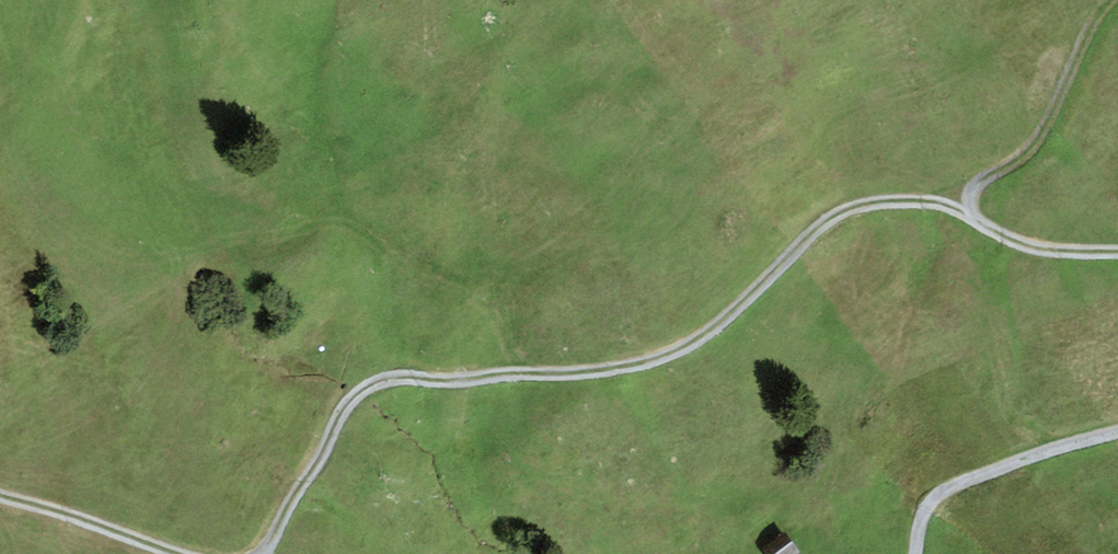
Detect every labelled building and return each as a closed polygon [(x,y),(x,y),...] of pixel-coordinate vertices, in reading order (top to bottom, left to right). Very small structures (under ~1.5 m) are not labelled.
[(783,537),(763,553),(798,553),(783,537)]
